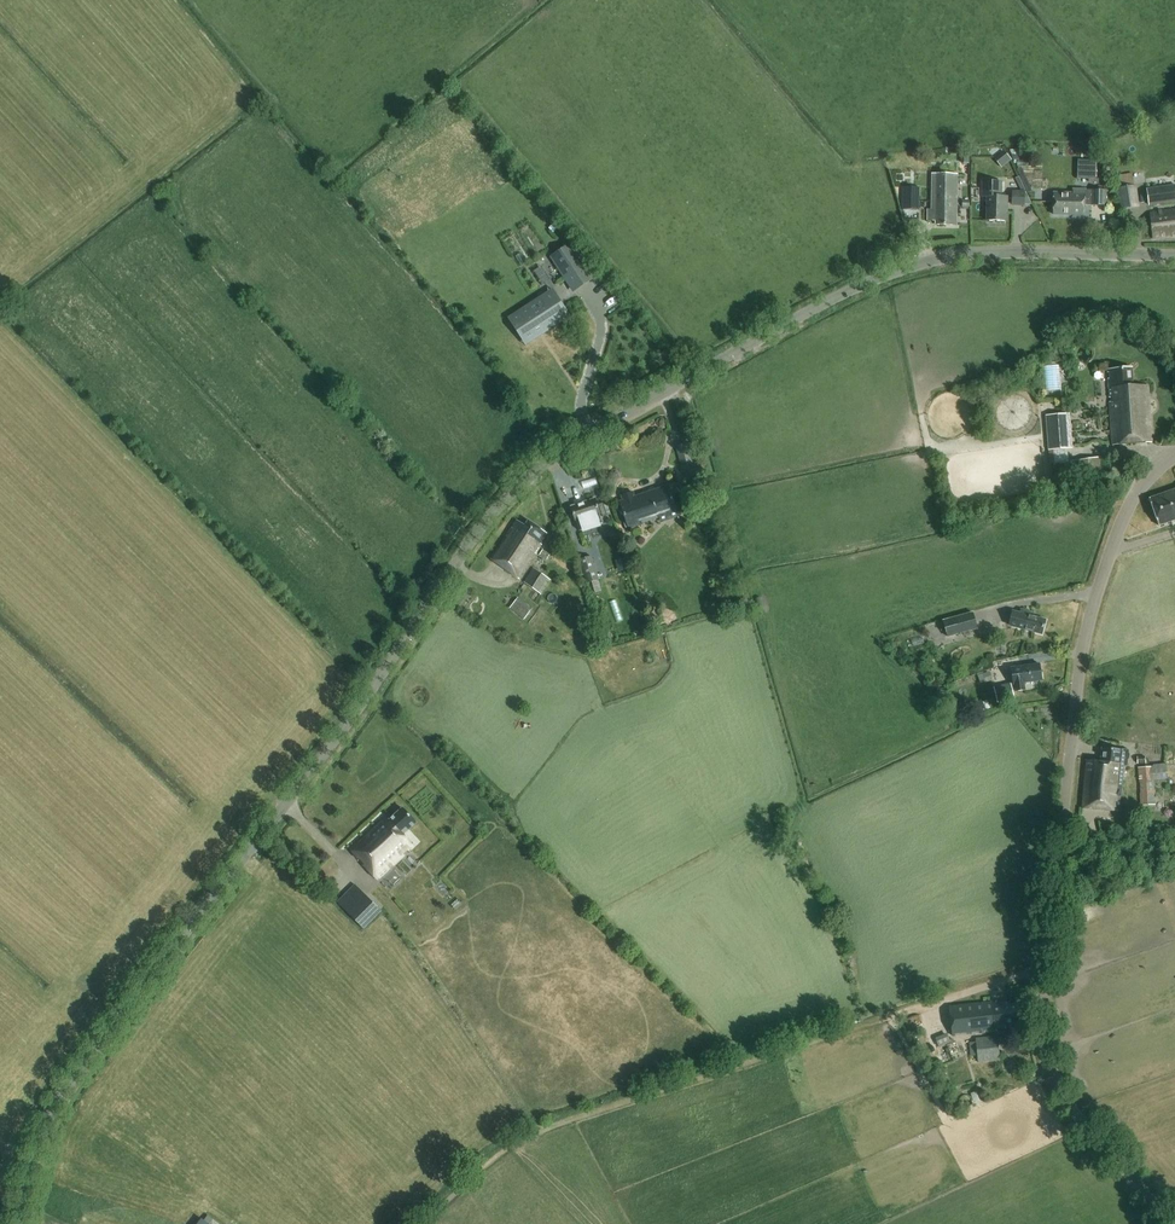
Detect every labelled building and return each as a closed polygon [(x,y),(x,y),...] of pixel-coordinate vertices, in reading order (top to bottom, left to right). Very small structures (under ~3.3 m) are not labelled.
[(969,167),(968,156),(960,156),(961,167),(969,167)] [(1132,174),(1116,176),(1120,209),(1139,206),(1137,184),(1133,184),(1132,174)] [(957,224),(957,177),(957,175),(933,175),(932,210),(928,210),(928,220),(936,220),(936,224),(957,224)] [(1003,183),(984,183),(983,200),(989,200),(989,223),(1008,224),(1008,209),(1010,208),(1010,199),(1003,199),(1003,183)] [(1147,189),(1150,206),(1174,203),(1174,185),(1147,189)] [(904,187),(903,209),(919,209),(920,188),(904,187)] [(1054,217),(1074,217),(1074,219),(1085,219),(1085,207),(1105,206),(1105,190),(1085,190),(1085,189),(1073,189),(1073,193),(1054,193),(1054,217)] [(1026,192),(1012,192),(1012,205),(1025,206),(1026,192)] [(1151,214),(1154,241),(1174,238),(1174,211),(1151,214)] [(568,246),(551,257),(574,292),(592,281),(595,279),(585,263),(581,266),(568,246)] [(513,316),(530,342),(566,319),(549,293),(513,316)] [(1112,447),(1115,446),(1154,444),(1150,387),(1135,388),(1133,367),(1110,369),(1112,402),(1109,402),(1112,447)] [(1070,413),(1045,415),(1048,450),(1073,448),(1070,413)] [(696,456),(690,434),(683,436),(685,444),(676,446),(680,460),(696,456)] [(1100,457),(1070,461),(1073,483),(1103,479),(1100,457)] [(642,523),(678,511),(670,487),(635,499),(634,495),(623,498),(625,502),(621,504),(630,531),(643,526),(642,523)] [(1149,498),(1158,526),(1174,520),(1174,489),(1149,498)] [(582,534),(599,528),(598,525),(603,523),(601,516),(602,515),(597,501),(573,509),(577,523),(578,523),(582,534)] [(518,522),(493,561),(522,581),(544,547),(542,546),(549,535),(530,523),(527,528),(518,522)] [(543,549),(539,555),(547,560),(550,554),(543,549)] [(587,583),(599,579),(591,556),(579,560),(587,583)] [(615,561),(619,572),(629,569),(626,558),(615,561)] [(533,568),(524,582),(541,594),(551,580),(533,568)] [(519,598),(513,608),(528,618),(535,608),(519,598)] [(1032,617),(1033,614),(1023,611),(1022,613),(1015,611),(1014,617),(1011,627),(1018,629),(1044,636),(1047,621),(1032,617)] [(950,639),(979,631),(974,615),(945,623),(950,639)] [(1025,690),(1025,685),(1043,682),(1041,665),(1011,669),(1013,685),(1015,685),(1015,692),(1025,690)] [(988,681),(986,673),(978,676),(980,684),(988,681)] [(1015,699),(1011,683),(1002,685),(1006,701),(1015,699)] [(1128,764),(1130,751),(1104,748),(1103,762),(1085,760),(1080,807),(1119,811),(1124,764),(1128,764)] [(1140,806),(1155,805),(1154,780),(1168,779),(1166,764),(1153,765),(1151,767),(1138,768),(1140,806)] [(409,853),(414,848),(405,837),(418,825),(405,810),(392,823),(389,820),(378,830),(377,828),(352,851),(379,882),(410,853),(409,853)] [(1125,837),(1130,835),(1127,826),(1121,828),(1125,837)] [(365,894),(347,912),(365,929),(383,911),(365,894)] [(1005,1026),(1021,1025),(1019,1004),(1008,1005),(1008,1003),(997,1003),(997,1002),(951,1005),(953,1034),(998,1030),(998,1029),(1006,1028),(1005,1026)] [(947,1033),(935,1038),(939,1047),(951,1043),(947,1033)] [(970,1043),(971,1056),(978,1055),(978,1063),(1000,1061),(999,1044),(1005,1043),(1005,1037),(995,1038),(995,1036),(976,1038),(977,1042),(970,1043)] [(198,1223),(209,1223),(213,1219),(208,1215),(204,1221),(201,1219),(198,1223)]
